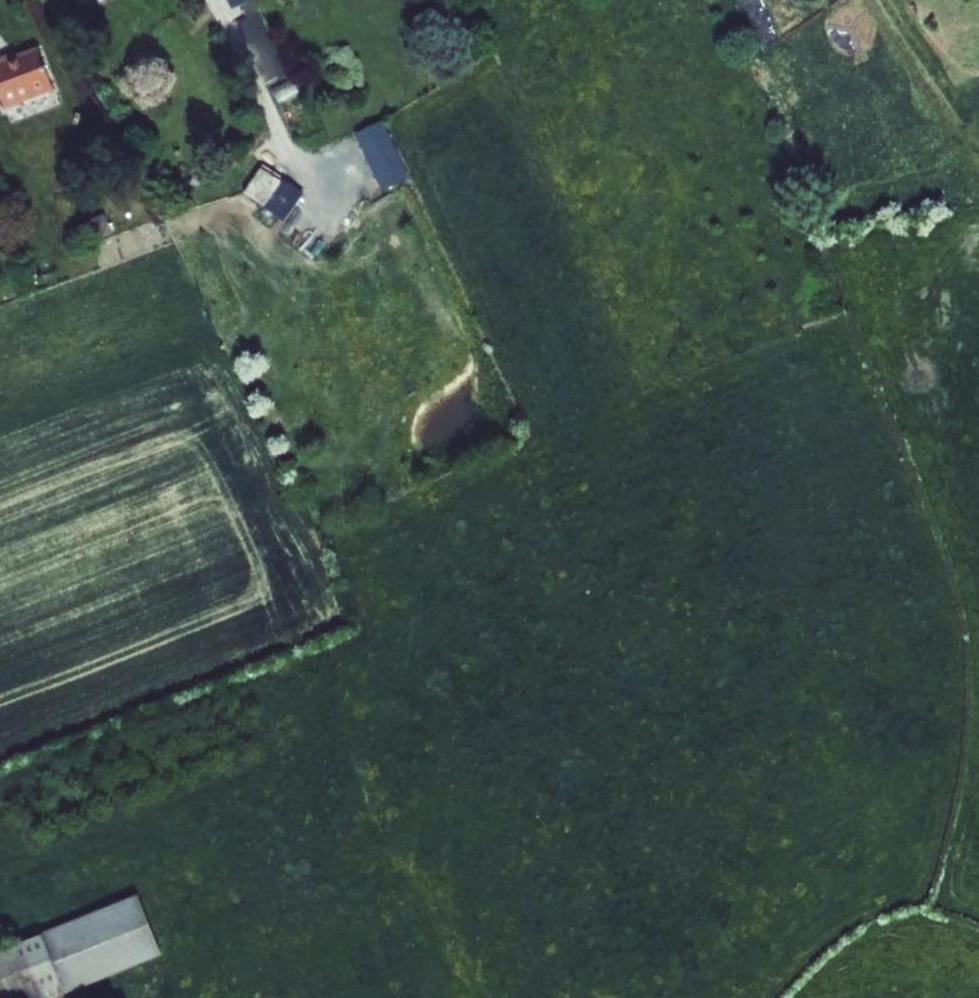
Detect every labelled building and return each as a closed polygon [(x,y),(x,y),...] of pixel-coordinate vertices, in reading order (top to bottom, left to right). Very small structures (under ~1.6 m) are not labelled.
[(241,20),(255,57),(278,49),(264,11),(241,20)] [(0,60),(0,84),(8,105),(56,87),(42,51),(9,63),(7,57),(0,60)] [(0,947),(0,997),(45,997),(152,957),(129,897),(0,947)]
